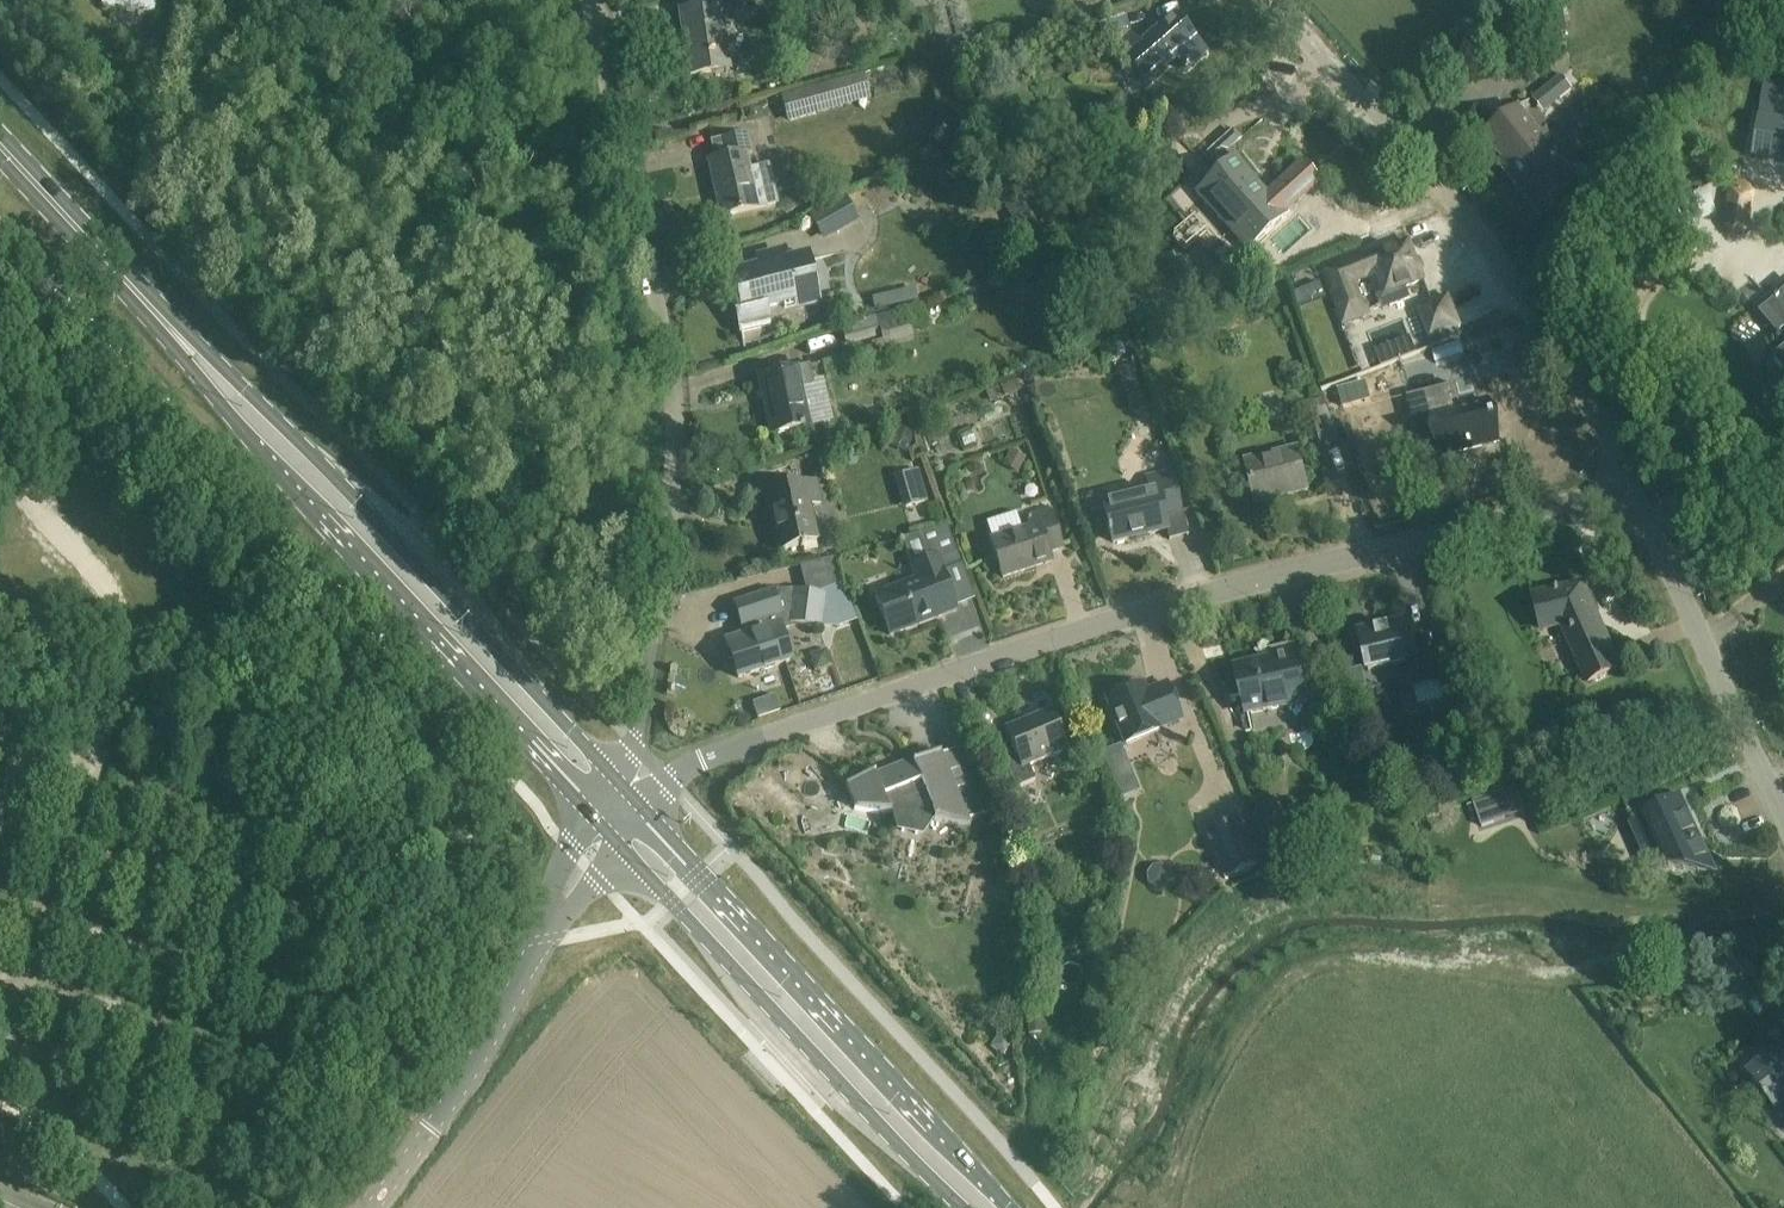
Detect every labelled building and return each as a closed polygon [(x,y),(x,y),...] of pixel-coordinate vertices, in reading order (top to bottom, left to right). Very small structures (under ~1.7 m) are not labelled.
[(155,0),(99,0),(99,6),(154,10),(155,0)] [(729,69),(719,5),(680,11),(685,42),(690,41),(691,50),(686,50),(687,55),(687,54),(690,74),(690,75),(729,69)] [(1206,53),(1174,16),(1140,45),(1130,33),(1106,53),(1118,67),(1125,61),(1145,84),(1174,59),(1184,71),(1206,53)] [(140,34),(139,49),(157,50),(157,35),(140,34)] [(888,39),(887,49),(899,50),(900,40),(888,39)] [(781,121),(866,102),(860,73),(774,92),(781,121)] [(1573,86),(1563,74),(1534,98),(1544,109),(1573,86)] [(1519,110),(1486,136),(1505,160),(1500,164),(1542,216),(1580,185),(1555,154),(1564,146),(1549,128),(1540,136),(1519,110)] [(1760,117),(1752,156),(1783,163),(1783,121),(1760,117)] [(716,159),(710,161),(722,216),(777,203),(768,166),(748,170),(745,154),(752,152),(748,133),(713,142),(716,159)] [(961,154),(943,163),(950,176),(968,166),(961,154)] [(1257,184),(1234,158),(1195,192),(1248,251),(1286,217),(1284,214),(1320,182),(1302,162),(1266,194),(1264,192),(1262,194),(1255,186),(1257,184)] [(1725,228),(1749,233),(1756,195),(1732,189),(1725,228)] [(809,215),(823,242),(859,223),(845,196),(809,215)] [(1372,254),(1324,272),(1343,327),(1371,317),(1359,281),(1369,277),(1382,308),(1410,298),(1406,287),(1424,280),(1409,242),(1373,256),(1372,254)] [(741,307),(735,308),(743,341),(744,341),(742,331),(773,324),(769,307),(801,300),(803,308),(819,304),(808,256),(787,261),(763,267),(733,274),(741,307)] [(1321,284),(1294,295),(1299,308),(1326,297),(1321,284)] [(903,304),(899,291),(889,293),(893,307),(903,304)] [(1778,299),(1777,298),(1774,301),(1775,302),(1769,307),(1783,325),(1783,294),(1778,299)] [(926,298),(929,307),(940,304),(937,295),(926,298)] [(1461,327),(1449,296),(1418,309),(1430,339),(1461,327)] [(882,337),(884,346),(914,337),(906,308),(843,326),(849,347),(882,337)] [(1115,343),(1100,347),(1105,366),(1120,362),(1115,343)] [(1143,380),(1137,364),(1119,370),(1125,387),(1143,380)] [(758,379),(772,435),(811,425),(802,390),(813,387),(808,368),(797,370),(758,379)] [(1294,369),(1284,371),(1288,390),(1298,387),(1294,369)] [(1026,391),(1022,378),(1001,385),(1004,395),(1005,397),(1026,391)] [(1444,452),(1502,438),(1492,399),(1465,406),(1458,380),(1409,392),(1416,418),(1434,414),(1444,452)] [(992,400),(1004,395),(1001,385),(988,390),(992,400)] [(1302,412),(1313,449),(1341,440),(1329,404),(1302,412)] [(918,434),(898,425),(889,445),(909,454),(918,434)] [(1027,458),(1012,450),(1003,465),(1019,473),(1027,458)] [(1298,450),(1247,463),(1256,503),(1280,497),(1279,492),(1287,490),(1288,495),(1308,490),(1298,450)] [(1151,492),(1104,503),(1109,528),(1107,529),(1108,534),(1111,533),(1113,542),(1167,529),(1164,517),(1181,512),(1171,471),(1147,477),(1151,492)] [(815,486),(766,498),(779,551),(816,542),(808,508),(820,505),(815,486)] [(1062,547),(1050,511),(1027,518),(1031,528),(991,541),(1003,577),(1051,561),(1048,552),(1062,547)] [(915,579),(874,594),(890,634),(910,627),(909,625),(918,621),(919,623),(957,609),(938,560),(959,553),(947,524),(922,533),(931,558),(910,566),(915,579)] [(1595,611),(1583,585),(1534,597),(1543,631),(1563,625),(1589,682),(1620,668),(1601,623),(1598,624),(1593,613),(1595,611)] [(726,642),(738,678),(792,660),(779,625),(787,623),(821,627),(825,594),(821,593),(805,591),(796,590),(792,590),(774,590),(734,603),(741,626),(744,625),(747,635),(726,642)] [(1408,621),(1360,632),(1368,671),(1409,662),(1419,706),(1446,700),(1431,636),(1412,640),(1408,621)] [(1274,662),(1236,668),(1245,716),(1307,703),(1296,652),(1273,656),(1274,662)] [(1139,685),(1106,698),(1125,745),(1158,731),(1157,729),(1182,718),(1167,683),(1143,693),(1139,685)] [(1050,711),(1006,729),(1017,756),(1004,761),(1015,788),(1036,780),(1029,765),(1066,749),(1050,711)] [(1110,769),(1128,762),(1121,744),(1103,752),(1110,769)] [(874,773),(845,785),(846,787),(847,786),(856,808),(855,807),(854,809),(891,814),(935,821),(973,826),(970,818),(987,811),(960,747),(940,756),(939,754),(941,754),(940,752),(913,764),(912,762),(874,777),(873,775),(875,775),(874,773)] [(1516,787),(1474,801),(1480,822),(1522,808),(1516,787)] [(1680,798),(1645,814),(1665,857),(1668,856),(1671,862),(1708,869),(1696,843),(1700,842),(1680,798)] [(1229,879),(1264,864),(1244,818),(1210,834),(1229,879)] [(1028,1034),(1045,1033),(1043,1013),(1026,1015),(1028,1034)] [(1013,1042),(1000,1034),(993,1048),(1006,1055),(1013,1042)] [(1771,1056),(1770,1055),(1747,1075),(1777,1109),(1779,1108),(1783,1114),(1783,1046),(1771,1056)]
